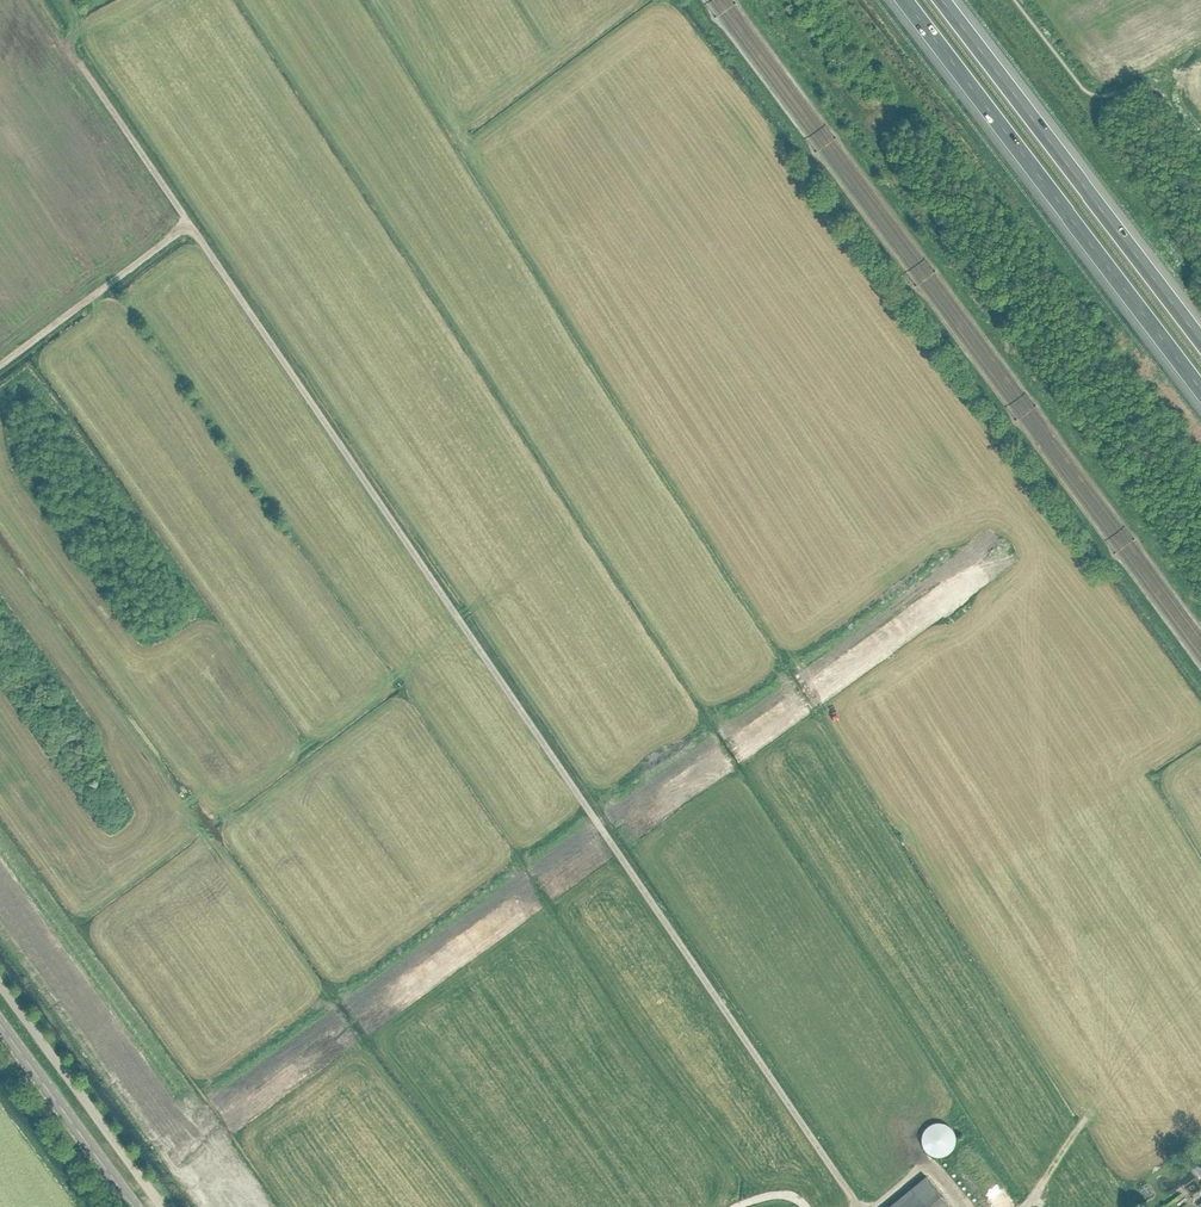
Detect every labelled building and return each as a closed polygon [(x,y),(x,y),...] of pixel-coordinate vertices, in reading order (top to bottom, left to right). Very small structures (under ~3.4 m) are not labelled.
[(953,1145),(954,1139),(953,1134),(950,1129),(947,1126),(942,1123),(937,1122),(931,1123),(927,1126),(923,1129),(920,1134),(920,1140),(920,1145),(923,1150),(927,1153),(931,1156),(937,1157),(942,1156),(947,1153),(951,1150),(953,1145)] [(923,1176),(886,1206),(949,1206),(923,1176)] [(1145,1190),(1139,1193),(1146,1204),(1151,1201),(1145,1190)]
